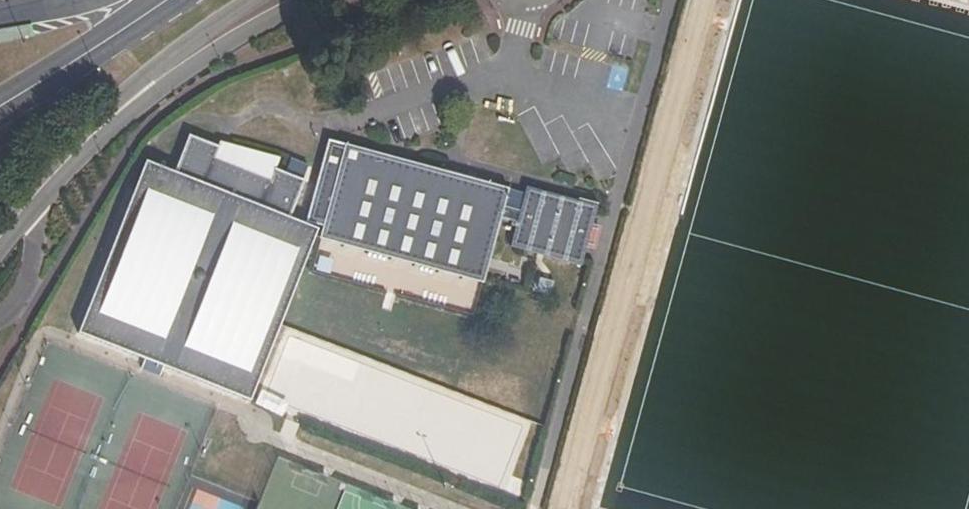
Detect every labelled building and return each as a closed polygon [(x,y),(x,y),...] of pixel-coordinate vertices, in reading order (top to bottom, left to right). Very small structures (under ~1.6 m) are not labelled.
[(245,403),(313,230),(285,220),(300,180),(273,168),(269,178),(212,156),(215,145),(187,135),(173,172),(143,160),(73,336),(245,403)] [(295,219),(319,226),(341,144),(318,138),(295,219)] [(341,144),(319,226),(317,231),(315,239),(482,284),(500,219),(515,223),(508,248),(581,266),(598,207),(525,186),(523,194),(518,211),(503,206),(509,189),(508,189),(496,185),(341,144)]
